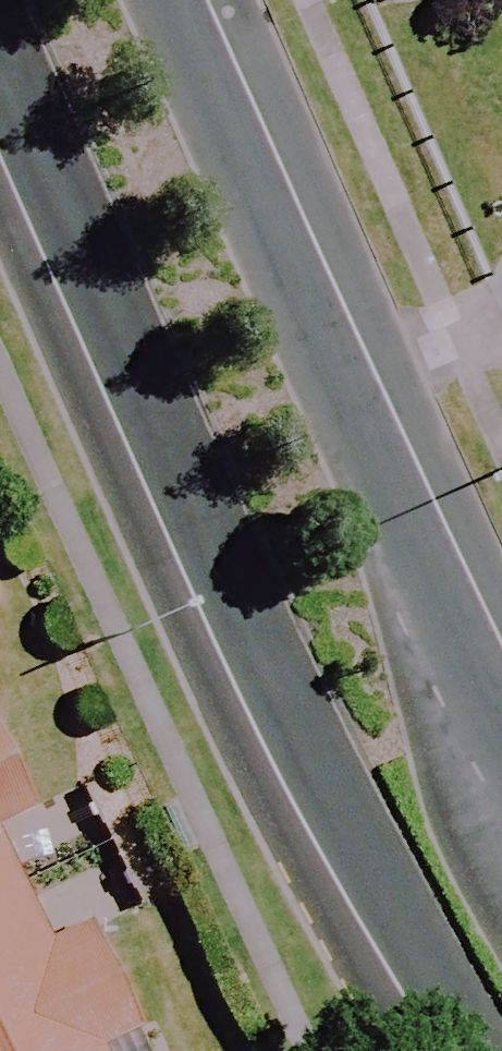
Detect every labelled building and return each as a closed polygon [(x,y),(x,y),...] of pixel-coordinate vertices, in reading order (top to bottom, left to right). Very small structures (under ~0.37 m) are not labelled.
[(115,1050),(154,1032),(102,922),(60,942),(4,823),(46,803),(0,706),(0,1050),(115,1050)]
